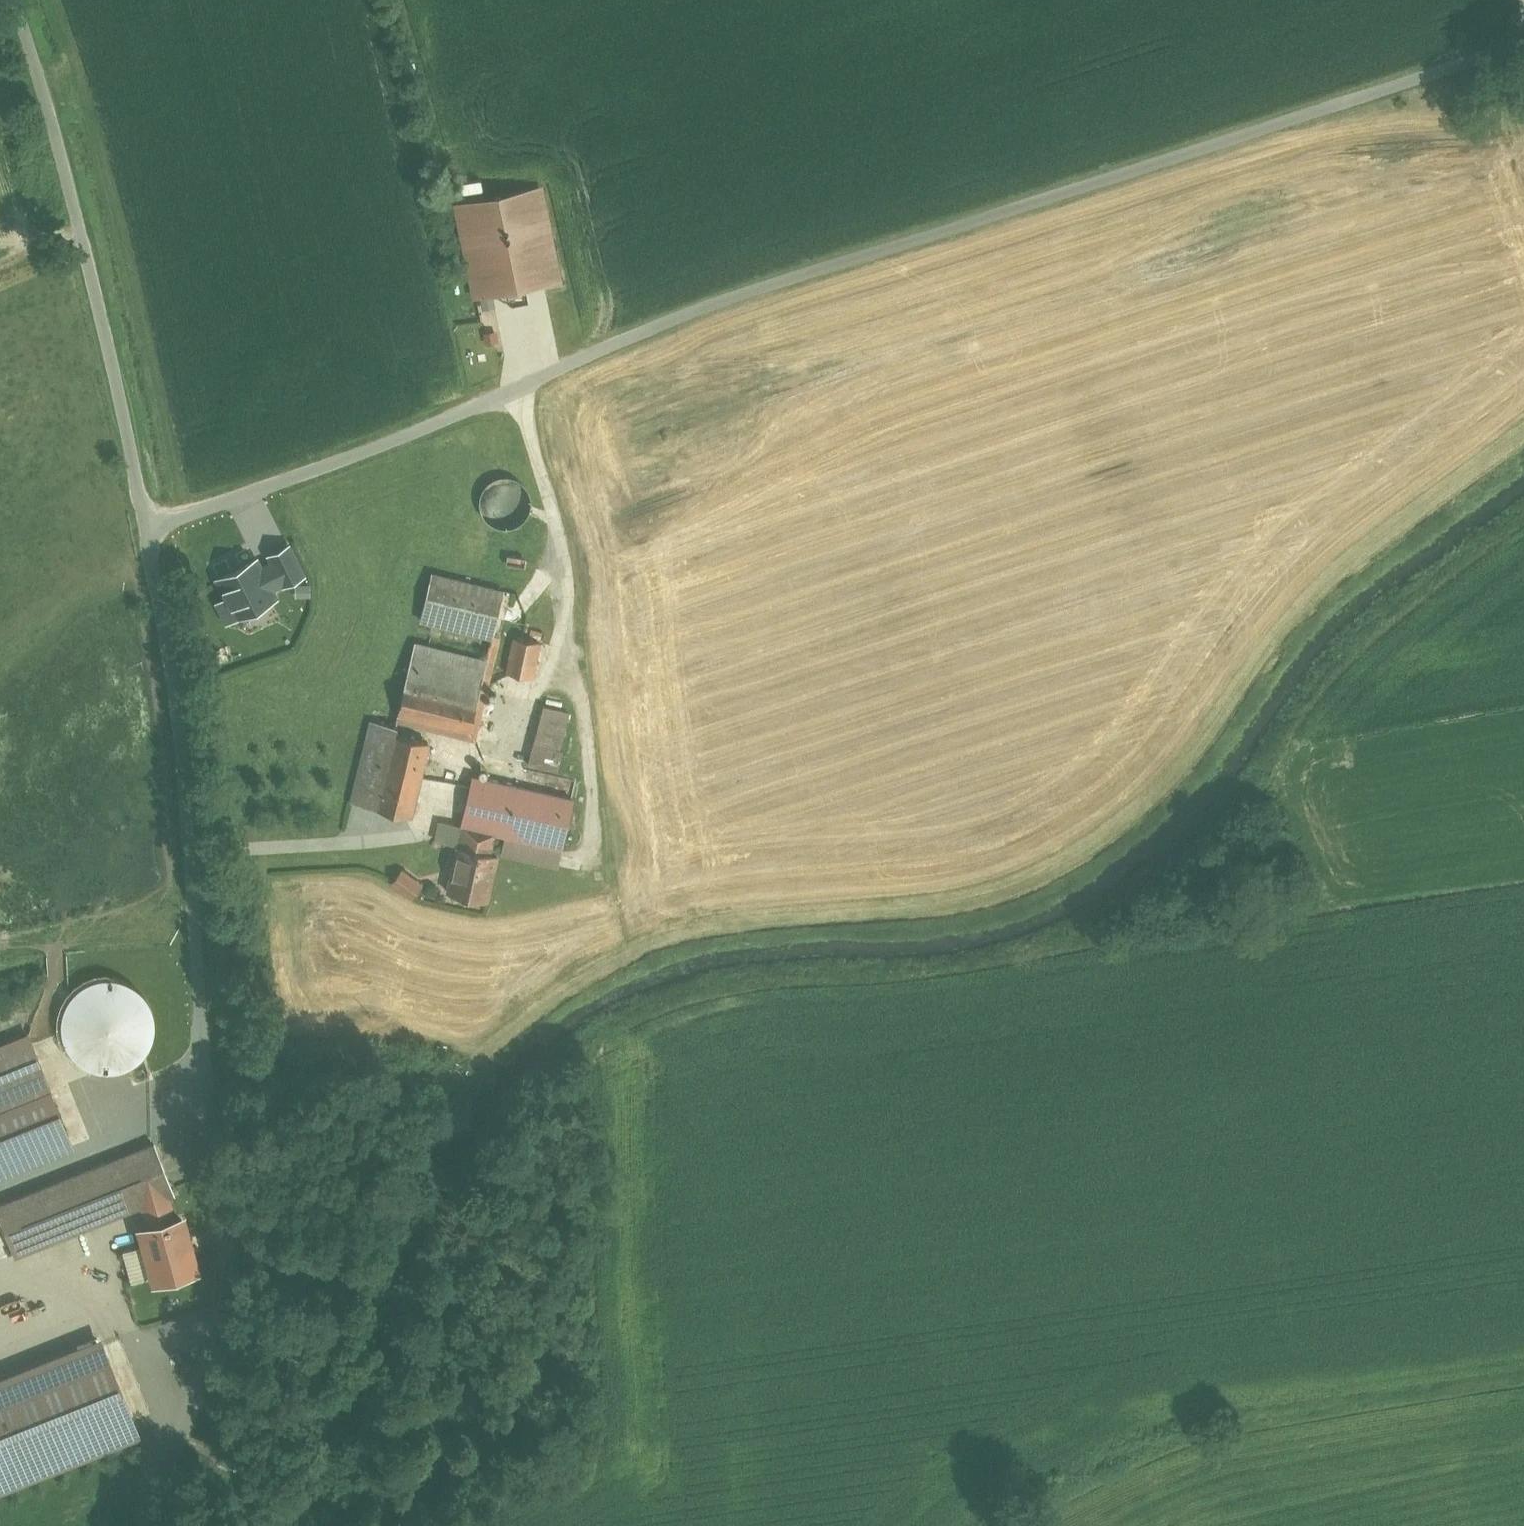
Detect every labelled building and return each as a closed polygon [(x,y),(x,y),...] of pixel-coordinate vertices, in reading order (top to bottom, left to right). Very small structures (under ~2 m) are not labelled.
[(539,185),(457,202),(476,296),(559,279),(539,185)] [(529,511),(531,502),(529,492),(523,484),(515,478),(505,477),(495,479),(487,484),(482,493),(480,503),(482,512),(488,521),(496,526),(506,528),(516,526),(524,520),(529,511)] [(271,554),(274,560),(284,580),(285,581),(301,573),(287,545),(271,554)] [(260,568),(256,559),(219,577),(229,597),(217,603),(226,620),(274,595),(270,587),(284,580),(274,560),(260,568)] [(504,591),(432,574),(421,620),(493,637),(504,591)] [(539,642),(514,637),(507,672),(532,677),(539,642)] [(487,660),(415,643),(406,682),(478,699),(487,660)] [(478,699),(406,682),(398,714),(470,732),(478,699)] [(568,712),(544,705),(539,724),(563,731),(568,712)] [(428,742),(395,733),(396,727),(371,721),(351,801),(411,816),(428,742)] [(555,794),(474,776),(463,825),(494,832),(543,843),(555,794)] [(494,832),(464,825),(460,846),(490,853),(494,832)] [(460,846),(458,846),(448,891),(487,900),(497,855),(490,853),(460,846)] [(386,881),(407,898),(420,883),(398,866),(386,881)] [(41,1020),(101,1083),(159,1029),(99,966),(41,1020)] [(0,1099),(0,1111),(13,1142),(14,1143),(32,1135),(41,1131),(23,1089),(0,1099)] [(0,1147),(0,1188),(27,1177),(36,1174),(45,1170),(32,1135),(14,1143),(13,1142),(0,1147)] [(41,1187),(36,1174),(27,1177),(32,1191),(0,1204),(0,1215),(16,1254),(144,1203),(167,1194),(174,1191),(154,1143),(41,1187)] [(167,1194),(144,1203),(150,1227),(174,1220),(167,1194)] [(150,1227),(143,1229),(156,1277),(195,1267),(186,1234),(184,1235),(180,1220),(182,1220),(181,1219),(174,1220),(150,1227)] [(91,1268),(54,1278),(88,1407),(126,1396),(91,1268)]
